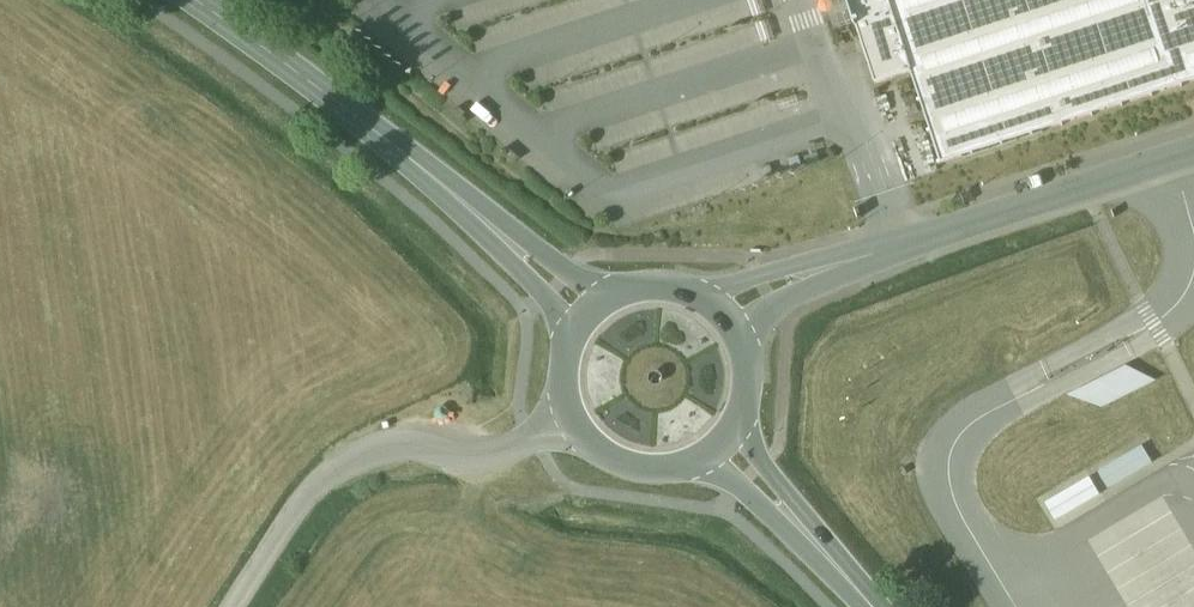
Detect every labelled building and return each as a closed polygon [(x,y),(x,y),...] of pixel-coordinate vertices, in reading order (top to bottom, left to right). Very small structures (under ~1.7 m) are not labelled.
[(874,76),(904,67),(939,172),(1193,87),(1193,0),(849,0),(874,76)] [(1135,361),(1077,385),(1087,408),(1145,383),(1135,361)] [(1140,443),(1100,470),(1110,486),(1151,459),(1140,443)] [(1054,520),(1100,494),(1089,476),(1043,502),(1054,520)]
